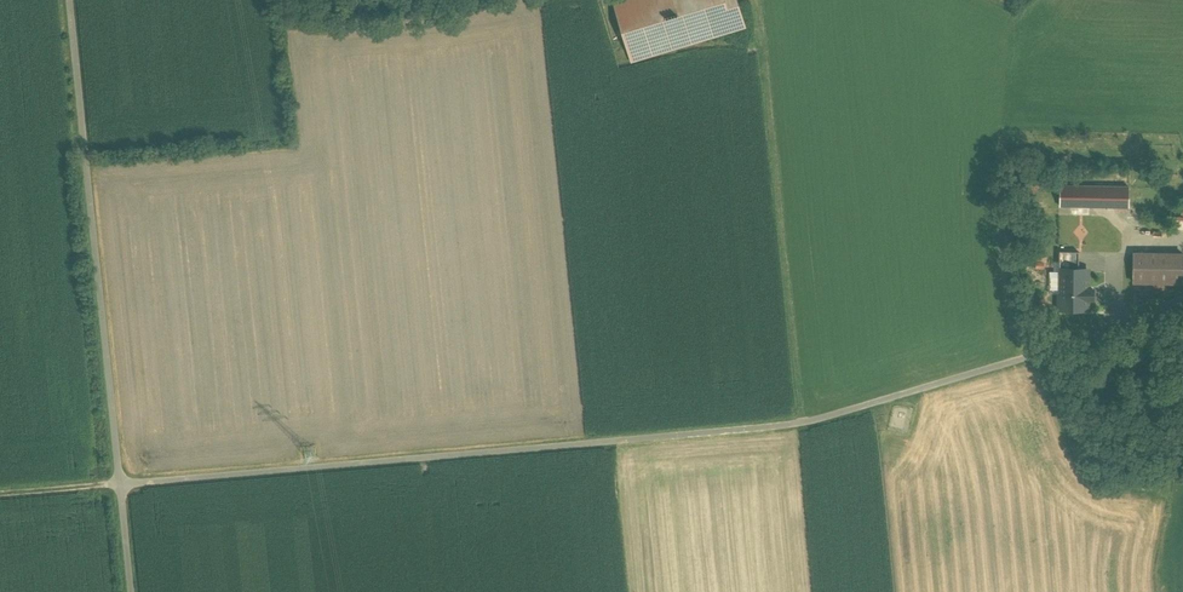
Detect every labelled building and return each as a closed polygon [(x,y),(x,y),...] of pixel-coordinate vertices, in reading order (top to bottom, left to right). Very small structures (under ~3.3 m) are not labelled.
[(614,3),(632,61),(745,27),(737,0),(622,0),(614,3)] [(1130,188),(1062,188),(1062,210),(1077,211),(1077,226),(1062,226),(1061,256),(1118,257),(1118,226),(1095,226),(1094,208),(1130,209),(1130,188)] [(1135,253),(1134,285),(1182,286),(1182,254),(1135,253)] [(1092,271),(1059,271),(1059,313),(1092,313),(1092,271)]
